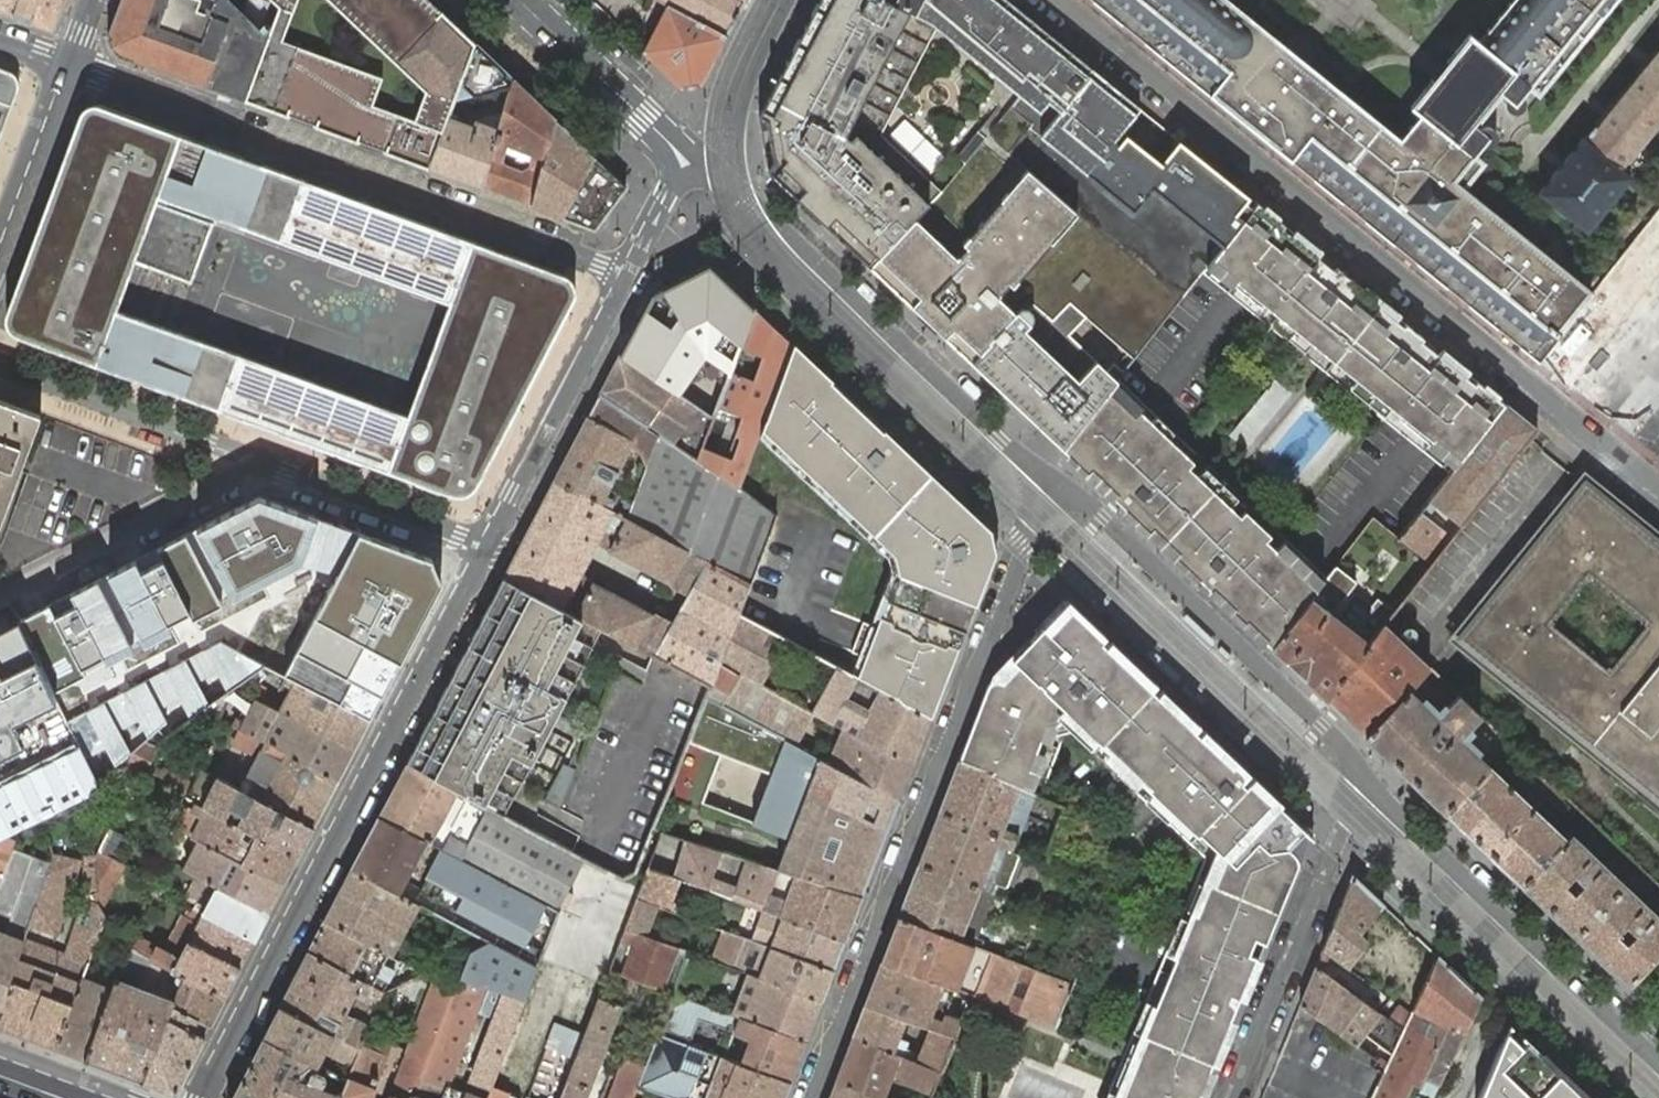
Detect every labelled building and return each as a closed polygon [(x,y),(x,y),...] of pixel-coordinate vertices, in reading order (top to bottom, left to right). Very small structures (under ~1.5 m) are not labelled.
[(64,0),(0,0),(0,11),(53,30),(64,0)] [(108,38),(115,52),(230,94),(242,99),(269,26),(276,5),(271,0),(122,0),(108,38)] [(429,167),(448,118),(422,92),(411,119),(371,105),(380,77),(280,41),(295,0),(271,0),(276,5),(269,26),(242,99),(429,167)] [(448,118),(455,100),(476,43),(431,0),(325,0),(422,92),(448,118)] [(727,34),(745,0),(658,0),(668,5),(727,34)] [(893,0),(807,0),(753,109),(765,115),(771,158),(763,167),(865,263),(968,359),(1011,311),(997,298),(1076,213),(1025,168),(960,240),(964,244),(953,255),(910,215),(924,201),(851,132),(846,137),(839,132),(904,6),(893,0)] [(904,6),(929,18),(937,26),(1037,106),(1045,96),(1057,108),(1039,132),(1088,173),(1121,132),(1140,107),(1010,0),(893,0),(904,6)] [(1528,350),(1540,361),(1594,293),(1458,186),(1480,160),(1472,153),(1480,144),(1484,146),(1489,146),(1493,144),(1496,140),(1497,135),(1495,131),(1492,127),(1487,126),(1482,127),(1479,130),(1469,121),(1482,105),(1496,88),(1506,96),(1505,100),(1507,104),(1510,107),(1514,109),(1518,109),(1522,107),(1524,103),(1526,99),(1523,92),(1530,82),(1538,88),(1605,0),(1511,0),(1478,41),(1470,34),(1457,50),(1456,49),(1455,50),(1440,69),(1423,89),(1424,90),(1412,106),(1420,113),(1400,137),(1297,54),(1230,0),(1094,0),(1528,350)] [(701,84),(727,34),(668,5),(644,51),(683,88),(701,84)] [(476,43),(455,100),(511,87),(511,83),(514,78),(476,43)] [(1562,165),(1539,193),(1586,231),(1631,176),(1622,169),(1658,124),(1658,46),(1562,165)] [(20,84),(14,72),(0,67),(0,138),(20,84)] [(498,129),(491,154),(500,157),(505,142),(532,152),(527,169),(540,174),(545,157),(554,122),(554,117),(514,78),(511,83),(511,87),(503,111),(498,129)] [(4,319),(4,325),(4,326),(6,329),(11,333),(463,498),(464,498),(468,497),(475,492),(578,292),(579,286),(577,281),(571,278),(95,103),(89,103),(84,105),(82,109),(4,319)] [(429,167),(481,187),(491,154),(498,129),(503,111),(466,120),(464,124),(448,118),(429,167)] [(1147,116),(1138,133),(1160,145),(1169,127),(1147,116)] [(594,155),(554,117),(554,122),(545,157),(540,174),(532,205),(563,216),(594,155)] [(1158,160),(1121,132),(1088,173),(1076,213),(997,298),(1011,311),(968,359),(1062,448),(1117,378),(1202,271),(1257,201),(1209,163),(1176,137),(1158,160)] [(1030,133),(1014,151),(1034,168),(1049,150),(1030,133)] [(491,154),(481,187),(499,193),(506,166),(504,165),(500,157),(491,154)] [(627,186),(594,155),(563,216),(595,228),(627,186)] [(506,166),(499,193),(514,199),(520,171),(506,166)] [(532,205),(540,174),(527,169),(520,171),(514,199),(532,205)] [(1257,201),(1202,271),(1451,473),(1506,403),(1440,350),(1437,354),(1431,348),(1430,347),(1429,347),(1427,347),(1426,347),(1423,347),(1422,347),(1421,348),(1420,349),(1419,350),(1415,346),(1423,336),(1405,322),(1337,267),(1329,276),(1325,273),(1325,272),(1326,270),(1327,269),(1327,267),(1327,266),(1326,264),(1325,263),(1324,261),(1317,256),(1320,253),(1315,249),(1314,248),(1257,201)] [(652,294),(620,354),(713,416),(755,307),(709,264),(652,294)] [(1586,359),(1594,386),(1658,437),(1658,269),(1586,359)] [(755,307),(713,416),(697,459),(739,487),(763,423),(792,343),(755,307)] [(827,375),(792,343),(763,423),(800,457),(875,528),(932,467),(827,375)] [(713,416),(620,354),(599,394),(697,459),(713,416)] [(1117,378),(1062,448),(1272,646),(1327,577),(1117,378)] [(1275,381),(1232,433),(1246,445),(1289,394),(1275,381)] [(697,459),(599,394),(588,416),(634,441),(632,446),(640,451),(647,466),(631,509),(627,518),(689,551),(706,560),(751,583),(776,515),(739,487),(697,459)] [(26,455),(41,414),(0,399),(0,525),(26,455)] [(1399,538),(1431,563),(1537,429),(1506,403),(1451,473),(1399,538)] [(588,416),(555,480),(601,504),(606,495),(631,509),(647,466),(640,451),(632,446),(634,441),(588,416)] [(992,524),(932,467),(875,528),(896,548),(901,569),(882,614),(858,677),(876,687),(932,717),(997,547),(992,524)] [(555,480),(505,575),(564,607),(580,575),(597,543),(614,511),(601,504),(555,480)] [(261,495),(17,624),(34,659),(49,690),(301,560),(338,573),(359,531),(261,495)] [(627,518),(631,509),(606,495),(601,504),(614,511),(627,518)] [(627,518),(614,511),(597,543),(610,550),(627,518)] [(739,613),(751,583),(706,560),(689,551),(627,518),(610,550),(672,582),(689,591),(681,607),(731,634),(739,613)] [(432,557),(359,531),(338,573),(285,674),(296,680),(370,721),(441,581),(432,557)] [(1326,698),(1369,642),(1355,631),(1374,608),(1357,594),(1338,618),(1331,613),(1356,581),(1336,566),(1327,577),(1272,646),(1326,698)] [(412,754),(407,763),(504,815),(509,806),(514,797),(593,644),(602,628),(577,614),(564,607),(505,575),(496,593),(416,746),(412,754)] [(580,575),(564,607),(577,614),(594,582),(580,575)] [(719,663),(731,634),(681,607),(672,623),(654,613),(594,582),(577,614),(602,628),(636,646),(653,654),(654,655),(711,685),(719,663)] [(1066,602),(988,686),(959,760),(991,773),(990,775),(1019,787),(1033,792),(1035,792),(1034,795),(1038,796),(1064,734),(1071,732),(1094,753),(1205,858),(1107,1097),(1190,1097),(1198,1079),(1208,1083),(1234,1021),(1231,1019),(1233,1012),(1234,1012),(1234,1010),(1234,1007),(1234,1005),(1233,1004),(1231,1002),(1229,1002),(1232,996),(1238,998),(1250,969),(1254,970),(1296,868),(1299,861),(1299,859),(1299,857),(1299,855),(1297,853),(1296,852),(1290,847),(1306,830),(1284,810),(1272,798),(1270,800),(1250,781),(1246,785),(1242,781),(1243,779),(1244,777),(1244,775),(1244,773),(1243,771),(1242,769),(1236,763),(1202,731),(1199,733),(1195,729),(1197,727),(1160,691),(1158,693),(1152,689),(1154,686),(1108,643),(1106,645),(1101,640),(1104,638),(1082,617),(1066,602)] [(784,638),(739,613),(731,634),(719,663),(759,683),(784,638)] [(1395,643),(1407,631),(1393,618),(1382,630),(1395,643)] [(22,743),(10,719),(53,698),(49,690),(34,659),(17,624),(0,632),(0,754),(22,743)] [(221,640),(68,718),(79,739),(102,783),(120,764),(147,741),(153,744),(265,663),(221,640)] [(711,685),(707,695),(793,742),(810,710),(759,683),(719,663),(711,685)] [(913,764),(932,717),(876,687),(858,677),(835,664),(810,710),(852,732),(913,764)] [(355,748),(370,721),(296,680),(280,711),(355,748)] [(355,748),(280,711),(257,699),(234,687),(203,708),(219,716),(229,698),(252,709),(246,722),(238,718),(235,724),(242,728),(265,740),(268,741),(339,778),(355,748)] [(1438,716),(1410,689),(1409,688),(1365,735),(1444,810),(1488,763),(1459,736),(1479,715),(1458,694),(1438,716)] [(888,829),(900,799),(834,764),(819,756),(793,742),(707,695),(695,726),(741,750),(749,754),(805,784),(812,788),(823,795),(888,829)] [(314,827),(339,778),(268,741),(265,740),(242,728),(235,742),(261,755),(247,780),(242,789),(314,827)] [(900,799),(913,764),(852,732),(840,755),(834,764),(900,799)] [(0,779),(0,835),(18,826),(93,788),(102,783),(79,739),(0,779)] [(153,744),(147,741),(120,764),(187,797),(197,803),(300,855),(314,827),(242,789),(216,776),(201,768),(191,790),(184,787),(187,781),(165,770),(163,772),(149,764),(158,747),(153,744)] [(871,872),(888,829),(823,795),(812,788),(805,784),(749,754),(735,781),(777,803),(780,799),(800,809),(785,847),(784,851),(777,869),(797,875),(862,896),(871,873),(871,872)] [(991,773),(959,760),(939,812),(1000,835),(1015,841),(1033,792),(1019,787),(990,775),(991,773)] [(561,904),(585,858),(573,851),(504,815),(407,763),(380,815),(426,839),(559,909),(561,904)] [(1560,809),(1569,800),(1556,788),(1533,766),(1529,771),(1535,776),(1519,793),(1488,763),(1444,810),(1523,885),(1567,838),(1536,809),(1548,797),(1560,809)] [(1257,784),(1251,778),(1250,781),(1270,800),(1272,798),(1257,784)] [(777,803),(735,781),(732,786),(790,817),(779,845),(785,847),(800,809),(780,799),(777,803)] [(285,883),(300,855),(197,803),(193,810),(188,807),(177,828),(200,839),(285,883)] [(1005,887),(1019,854),(1011,851),(1015,841),(1000,835),(939,812),(919,863),(979,887),(994,892),(997,884),(1005,887)] [(505,991),(525,997),(559,909),(426,839),(380,815),(352,868),(398,892),(417,903),(446,918),(489,941),(471,951),(461,976),(486,985),(505,991)] [(12,848),(18,826),(0,838),(0,874),(2,875),(12,848)] [(653,829),(639,864),(648,868),(681,880),(722,895),(750,905),(780,916),(782,917),(845,940),(862,896),(797,875),(777,869),(764,865),(737,856),(653,829)] [(115,858),(126,838),(110,830),(100,850),(115,858)] [(1310,834),(1306,830),(1290,847),(1296,852),(1297,853),(1299,855),(1299,857),(1299,859),(1299,861),(1310,834)] [(1575,934),(1624,882),(1572,833),(1567,838),(1523,885),(1575,934)] [(270,912),(285,883),(200,839),(184,868),(218,885),(270,912)] [(12,980),(10,980),(51,862),(12,848),(2,875),(0,879),(0,913),(11,918),(6,935),(0,933),(0,1011),(12,980)] [(125,864),(115,858),(100,850),(95,858),(96,859),(100,890),(93,893),(101,907),(121,871),(125,864)] [(96,859),(86,859),(87,900),(66,955),(38,944),(44,928),(57,933),(81,871),(80,864),(53,855),(51,862),(10,980),(12,980),(0,1011),(0,1028),(55,1048),(72,1003),(82,976),(106,917),(101,907),(93,893),(100,890),(96,859)] [(979,887),(919,863),(899,916),(959,939),(962,931),(979,887)] [(137,879),(141,873),(125,864),(121,871),(137,879)] [(352,868),(326,920),(387,952),(390,954),(417,903),(398,892),(352,868)] [(681,880),(648,868),(646,874),(636,898),(655,905),(676,912),(680,903),(673,901),(681,880)] [(1385,904),(1354,875),(1352,876),(1322,949),(1348,967),(1349,966),(1365,943),(1354,932),(1381,909),(1385,904)] [(1628,984),(1658,952),(1658,905),(1654,910),(1624,882),(1575,934),(1628,984)] [(255,940),(270,912),(218,885),(208,904),(199,900),(197,904),(195,908),(203,913),(255,940)] [(977,937),(994,892),(979,887),(962,931),(977,937)] [(655,905),(636,898),(625,928),(643,935),(655,905)] [(834,969),(845,940),(782,917),(780,916),(750,905),(739,935),(771,947),(834,969)] [(241,969),(255,940),(203,913),(195,908),(192,914),(188,912),(186,917),(184,915),(174,934),(165,951),(158,947),(135,934),(131,942),(129,946),(152,959),(184,975),(225,997),(241,969)] [(944,983),(957,988),(1007,1007),(1036,1019),(1055,1026),(1069,992),(1073,983),(980,947),(974,945),(959,939),(899,916),(882,961),(944,983)] [(464,954),(471,951),(489,941),(446,918),(440,929),(453,936),(448,946),(464,954)] [(382,961),(387,952),(326,920),(309,951),(362,980),(371,984),(376,974),(382,961)] [(643,935),(625,928),(609,969),(672,992),(675,985),(666,981),(676,956),(685,959),(688,951),(643,935)] [(822,999),(834,969),(771,947),(739,935),(723,929),(712,959),(750,973),(822,999)] [(974,945),(980,947),(983,940),(977,937),(962,931),(959,939),(974,945)] [(211,1024),(225,997),(184,975),(152,959),(129,946),(113,987),(86,1059),(114,1070),(142,1081),(167,1017),(172,1004),(211,1024)] [(333,1034),(360,1048),(367,1031),(369,1026),(345,1013),(354,993),(377,1006),(383,991),(380,989),(371,984),(362,980),(309,951),(281,1007),(333,1034)] [(415,1095),(427,1063),(461,976),(471,951),(464,954),(441,965),(407,1055),(392,1094),(391,1097),(413,1097),(415,1095)] [(1463,1034),(1481,996),(1438,955),(1435,962),(1412,1010),(1442,1024),(1425,1059),(1430,1061),(1423,1078),(1439,1085),(1463,1034)] [(386,979),(393,966),(382,961),(376,973),(376,974),(385,979),(386,979)] [(932,1027),(955,1035),(956,1035),(962,1018),(945,1012),(942,1020),(932,1016),(939,998),(944,983),(882,961),(865,1004),(907,1018),(932,1027)] [(1316,965),(1301,1004),(1323,1021),(1356,1044),(1363,1033),(1379,1045),(1392,1054),(1403,1029),(1389,1019),(1380,1012),(1316,965)] [(404,983),(426,973),(412,966),(404,983)] [(1254,970),(1250,969),(1238,998),(1242,1000),(1254,970)] [(806,1040),(822,999),(750,973),(736,1006),(734,1014),(740,1016),(806,1040)] [(380,989),(385,979),(376,974),(371,984),(380,989)] [(86,1059),(113,987),(82,976),(72,1003),(55,1048),(86,1059)] [(511,1033),(525,997),(505,991),(500,1002),(494,1001),(466,1078),(474,1081),(469,1092),(447,1083),(486,985),(461,976),(427,1063),(415,1095),(413,1097),(486,1097),(490,1088),(511,1033)] [(466,1078),(494,1001),(500,1002),(505,991),(486,985),(447,1083),(469,1092),(474,1081),(466,1078)] [(667,1014),(663,1024),(689,1035),(695,1020),(702,1023),(733,1034),(735,1030),(740,1016),(734,1014),(708,1004),(676,993),(674,992),(669,1006),(667,1014)] [(576,1056),(566,1082),(560,1097),(587,1097),(623,1004),(599,995),(590,1019),(576,1056)] [(949,1002),(939,998),(932,1016),(942,1020),(945,1012),(949,1002)] [(205,1037),(211,1024),(172,1004),(167,1017),(142,1081),(173,1092),(177,1091),(205,1037)] [(853,1035),(894,1051),(907,1018),(865,1004),(853,1035)] [(328,1044),(356,1058),(360,1048),(333,1034),(281,1007),(264,1037),(294,1053),(317,1065),(328,1044)] [(1396,1009),(1389,1019),(1403,1029),(1408,1019),(1396,1009)] [(1423,1078),(1430,1061),(1425,1059),(1442,1024),(1412,1010),(1392,1054),(1387,1064),(1384,1072),(1374,1093),(1372,1097),(1414,1097),(1423,1078)] [(790,1082),(806,1040),(740,1016),(735,1030),(754,1037),(743,1065),(790,1082)] [(695,1020),(689,1035),(696,1037),(702,1023),(695,1020)] [(1509,1023),(1506,1030),(1521,1044),(1526,1039),(1509,1023)] [(918,1061),(940,1070),(955,1035),(932,1027),(918,1061)] [(1547,1059),(1526,1039),(1521,1044),(1506,1030),(1478,1097),(1588,1097),(1547,1059)] [(377,1087),(375,1087),(392,1045),(367,1031),(360,1048),(356,1058),(349,1075),(347,1081),(341,1094),(339,1097),(373,1097),(377,1087)] [(790,1082),(743,1065),(724,1058),(707,1052),(659,1034),(647,1065),(639,1085),(675,1097),(784,1097),(790,1082)] [(932,1091),(940,1070),(918,1061),(901,1054),(894,1051),(853,1035),(835,1081),(884,1097),(897,1066),(911,1071),(907,1080),(932,1091)] [(284,1072),(294,1053),(264,1037),(233,1097),(271,1097),(284,1072)] [(341,1094),(347,1081),(317,1065),(294,1053),(284,1072),(271,1097),(339,1097),(341,1094)] [(635,1094),(639,1085),(647,1065),(625,1056),(610,1097),(634,1097),(635,1094)] [(1372,1066),(1384,1072),(1387,1064),(1377,1059),(1372,1066)] [(1190,1097),(1202,1097),(1208,1083),(1198,1079),(1190,1097)] [(835,1081),(829,1097),(884,1097),(835,1081)] [(514,1096),(508,1094),(490,1088),(486,1097),(519,1097),(514,1096)]
